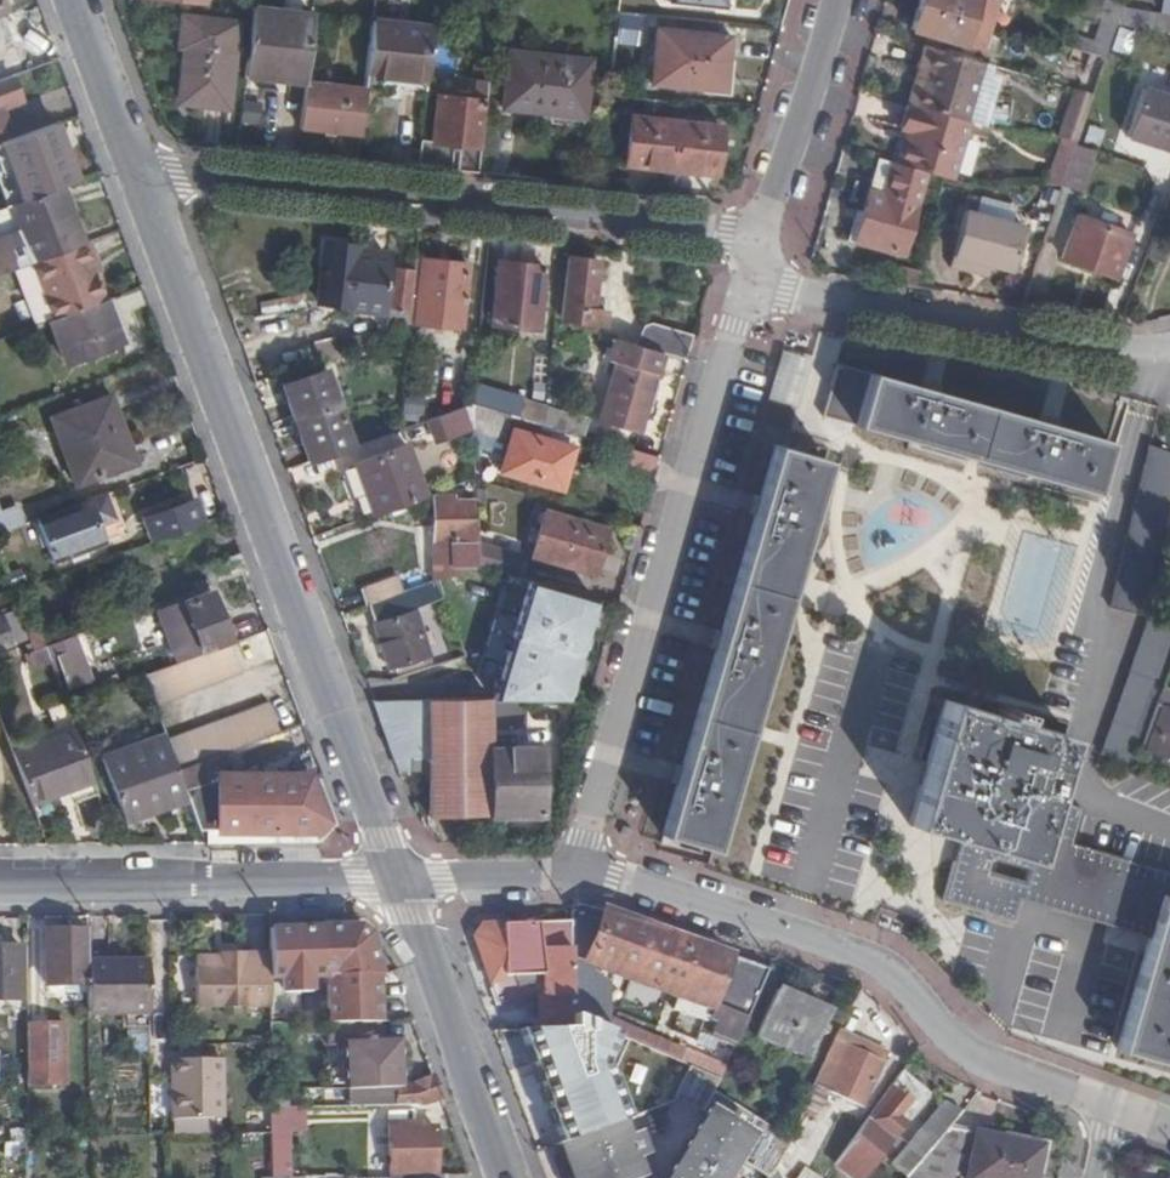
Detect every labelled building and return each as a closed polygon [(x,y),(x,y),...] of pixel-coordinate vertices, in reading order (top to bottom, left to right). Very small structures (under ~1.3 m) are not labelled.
[(917,4),(988,24),(995,0),(919,0),(917,4)] [(1124,3),(1114,0),(1105,0),(1099,16),(1117,23),(1122,8),(1124,3)] [(988,24),(917,4),(910,30),(981,50),(988,24)] [(1169,32),(1169,14),(1122,8),(1117,23),(1115,26),(1169,32)] [(303,84),(311,18),(251,11),(251,13),(244,72),(282,74),(281,81),(303,84)] [(1105,58),(1115,26),(1117,23),(1099,16),(1092,41),(1075,37),(1072,48),(1105,58)] [(181,18),(178,46),(183,47),(178,101),(191,104),(224,108),(234,24),(181,18)] [(426,83),(433,29),(372,22),(366,77),(426,83)] [(651,83),(721,90),(726,38),(657,32),(651,83)] [(183,47),(178,46),(174,100),(178,101),(183,47)] [(980,63),(922,46),(912,80),(921,82),(915,105),(963,119),(980,63)] [(1076,90),(1093,94),(1105,58),(1072,48),(1068,60),(1084,65),(1076,90)] [(503,108),(581,117),(586,61),(510,53),(503,108)] [(469,67),(468,76),(488,77),(489,68),(469,67)] [(282,74),(244,72),(243,78),(281,81),(282,74)] [(8,125),(2,109),(3,107),(9,109),(18,106),(19,102),(20,98),(11,76),(0,80),(0,128),(8,125)] [(459,171),(478,173),(481,140),(488,77),(468,76),(466,98),(433,96),(429,141),(419,140),(416,166),(449,170),(451,143),(461,144),(459,171)] [(921,82),(912,80),(907,103),(908,103),(915,105),(921,82)] [(364,90),(303,84),(298,127),(358,134),(364,90)] [(1076,90),(1075,89),(1059,138),(1062,138),(1077,140),(1093,94),(1076,90)] [(1166,151),(1169,138),(1169,100),(1142,90),(1127,139),(1166,151)] [(906,103),(894,100),(878,157),(890,162),(901,127),(907,103),(906,103)] [(908,103),(907,103),(901,127),(890,162),(924,171),(944,177),(949,178),(967,120),(963,119),(915,105),(908,103)] [(627,165),(669,169),(674,124),(632,119),(627,165)] [(978,123),(967,120),(949,178),(970,184),(984,135),(976,132),(978,123)] [(674,124),(669,169),(713,174),(718,129),(674,124)] [(76,182),(53,125),(5,143),(25,201),(58,188),(76,182)] [(1077,140),(1062,138),(1047,183),(1063,182),(1075,146),(1077,140)] [(1091,151),(1075,146),(1063,182),(1062,186),(1077,192),(1091,151)] [(890,162),(878,157),(864,208),(855,241),(886,251),(900,255),(924,171),(890,162)] [(13,205),(23,233),(0,241),(0,275),(29,264),(33,263),(80,244),(58,188),(25,201),(13,205)] [(986,199),(982,214),(1007,220),(1010,205),(986,199)] [(0,210),(0,241),(23,233),(13,205),(0,210)] [(855,241),(864,208),(857,207),(848,239),(855,241)] [(949,265),(967,270),(971,257),(984,261),(1013,267),(1024,224),(1007,220),(982,214),(965,210),(949,265)] [(1094,270),(1117,279),(1133,237),(1078,216),(1063,260),(1094,270)] [(94,264),(86,242),(80,244),(33,263),(29,264),(49,321),(102,302),(92,279),(88,268),(94,264)] [(356,254),(356,246),(323,242),(317,304),(385,311),(390,258),(356,254)] [(391,250),(356,246),(356,254),(390,258),(391,250)] [(971,257),(967,270),(980,274),(984,261),(971,257)] [(468,263),(414,258),(408,323),(424,325),(462,328),(468,263)] [(561,320),(604,326),(605,311),(593,309),(597,262),(568,259),(561,320)] [(88,268),(92,279),(98,277),(94,264),(88,268)] [(493,325),(537,330),(543,268),(498,264),(493,325)] [(408,323),(413,269),(395,268),(389,332),(407,325),(408,323)] [(127,339),(112,298),(104,301),(121,341),(127,339)] [(102,302),(49,321),(65,362),(121,341),(104,301),(102,302)] [(659,354),(682,360),(689,336),(632,321),(626,343),(659,354)] [(626,343),(612,340),(608,357),(617,361),(601,420),(638,430),(659,354),(626,343)] [(475,342),(460,341),(459,356),(474,357),(475,342)] [(312,461),(349,447),(321,371),(276,388),(279,394),(286,392),(312,461)] [(855,425),(1092,492),(1106,441),(869,374),(855,425)] [(518,412),(523,393),(478,382),(473,401),(518,412)] [(77,484),(134,463),(107,397),(51,417),(77,484)] [(543,425),(545,406),(526,401),(521,418),(543,425)] [(484,408),(472,404),(472,429),(483,428),(484,408)] [(588,419),(545,406),(543,425),(583,437),(588,419)] [(458,409),(427,420),(434,437),(466,426),(458,409)] [(560,488),(571,446),(513,430),(502,472),(560,488)] [(1169,496),(1169,448),(1149,443),(1133,509),(1165,517),(1169,496)] [(767,473),(670,811),(663,835),(714,849),(720,830),(748,731),(826,460),(775,445),(767,473)] [(345,466),(363,519),(423,497),(404,446),(345,466)] [(653,479),(659,459),(619,446),(615,468),(653,479)] [(475,487),(475,499),(484,499),(484,487),(475,487)] [(116,519),(106,495),(38,520),(54,562),(72,555),(75,560),(88,554),(86,549),(105,542),(98,527),(116,519)] [(156,540),(203,522),(194,496),(146,512),(156,540)] [(476,541),(475,503),(435,503),(434,582),(477,566),(476,541)] [(24,525),(17,506),(1,512),(0,509),(0,534),(24,525)] [(1128,512),(1118,607),(1148,610),(1158,515),(1128,512)] [(535,556),(592,573),(604,530),(547,513),(542,530),(535,556)] [(1049,645),(1075,548),(1023,534),(997,631),(1049,645)] [(476,541),(477,566),(518,577),(524,556),(476,541)] [(362,588),(368,605),(401,593),(395,577),(362,588)] [(407,592),(412,607),(432,599),(431,597),(437,594),(432,583),(407,592)] [(594,601),(526,583),(488,699),(564,702),(594,601)] [(195,637),(201,655),(228,645),(209,592),(167,607),(171,617),(163,620),(172,645),(195,637)] [(401,593),(368,605),(389,669),(428,657),(412,607),(407,592),(401,593)] [(28,638),(16,607),(0,613),(0,648),(28,638)] [(1164,610),(1160,621),(1169,625),(1169,612),(1164,610)] [(1133,765),(1139,747),(1154,703),(1169,658),(1169,625),(1160,621),(1149,618),(1128,680),(1102,754),(1133,765)] [(52,627),(28,636),(33,650),(44,646),(58,641),(52,627)] [(72,636),(58,641),(44,646),(48,657),(56,653),(68,686),(87,679),(72,636)] [(239,672),(230,645),(228,645),(201,655),(144,676),(154,705),(239,672)] [(44,646),(33,650),(22,654),(29,672),(51,664),(48,657),(44,646)] [(427,818),(488,817),(487,749),(488,749),(488,741),(488,709),(488,699),(372,700),(393,758),(408,758),(408,771),(425,772),(427,818)] [(910,825),(961,840),(1031,860),(1048,798),(1066,735),(1016,721),(1018,709),(999,704),(996,715),(945,700),(936,730),(910,825)] [(1139,747),(1169,758),(1169,710),(1154,703),(1139,747)] [(52,728),(9,743),(12,751),(75,732),(66,704),(46,711),(52,728)] [(219,755),(276,735),(266,705),(166,739),(177,769),(219,755)] [(522,709),(488,709),(488,741),(523,739),(522,709)] [(12,751),(30,803),(93,781),(75,732),(12,751)] [(125,821),(187,799),(177,769),(166,739),(165,735),(104,757),(125,821)] [(487,749),(488,817),(540,817),(538,748),(496,749),(488,749),(487,749)] [(187,799),(197,828),(313,829),(324,818),(307,773),(218,774),(219,755),(177,769),(187,799)] [(393,758),(397,773),(408,771),(408,758),(393,758)] [(36,820),(99,797),(93,781),(30,803),(36,820)] [(1020,899),(1150,935),(1153,922),(1056,893),(1071,843),(1080,807),(1048,798),(1031,860),(961,840),(944,899),(1014,921),(1020,899)] [(1083,847),(1071,843),(1056,893),(1153,922),(1150,935),(1118,1049),(1169,1064),(1169,872),(1083,847)] [(604,909),(571,910),(572,921),(572,1014),(593,1023),(601,1027),(658,1051),(689,1066),(719,1080),(725,1066),(611,1015),(611,1002),(612,971),(630,979),(676,995),(707,1006),(745,1020),(767,971),(757,966),(604,909)] [(536,993),(538,1030),(572,1030),(572,1014),(572,921),(483,923),(473,936),(499,1005),(526,995),(520,975),(542,975),(542,993),(536,993)] [(374,1024),(376,1024),(376,975),(378,974),(368,937),(356,927),(269,930),(269,956),(270,978),(329,976),(328,1024),(374,1024)] [(87,962),(87,930),(42,931),(43,984),(88,985),(87,962)] [(22,948),(0,948),(0,999),(22,999),(22,948)] [(197,1006),(270,1006),(270,978),(269,956),(219,957),(219,967),(197,967),(197,1006)] [(197,956),(197,967),(219,967),(219,957),(197,956)] [(88,1014),(148,1014),(148,970),(112,970),(112,963),(87,962),(88,985),(88,1014)] [(612,971),(611,1002),(621,1006),(627,991),(630,979),(612,971)] [(758,1035),(805,1057),(826,1010),(778,990),(758,1035)] [(704,1020),(707,1006),(676,995),(672,1010),(704,1020)] [(572,1014),(572,1030),(592,1031),(593,1023),(572,1014)] [(399,1107),(398,1088),(396,1044),(374,1044),(374,1024),(328,1024),(326,1024),(326,1046),(346,1047),(349,1107),(390,1107),(399,1107)] [(64,1025),(27,1025),(28,1085),(64,1085),(64,1025)] [(129,1050),(148,1050),(148,1027),(129,1027),(129,1050)] [(616,1113),(636,1106),(641,1090),(631,1085),(640,1060),(652,1064),(658,1051),(601,1027),(595,1045),(602,1048),(584,1102),(616,1113)] [(837,1032),(827,1056),(790,1141),(778,1163),(785,1177),(792,1177),(836,1098),(858,1109),(884,1052),(837,1032)] [(675,1100),(689,1066),(658,1051),(652,1064),(649,1070),(663,1075),(650,1109),(675,1100)] [(181,1079),(173,1079),(173,1119),(223,1119),(222,1061),(181,1060),(181,1079)] [(173,1060),(173,1079),(181,1079),(181,1060),(173,1060)] [(727,1154),(763,1175),(766,1177),(768,1177),(778,1163),(790,1141),(713,1091),(719,1080),(689,1066),(675,1100),(681,1101),(706,1113),(668,1177),(713,1177),(727,1154)] [(636,1106),(646,1110),(650,1109),(663,1075),(649,1070),(641,1090),(636,1106)] [(901,1072),(845,1150),(833,1166),(850,1177),(863,1177),(915,1111),(928,1093),(901,1072)] [(441,1098),(433,1074),(398,1088),(399,1107),(416,1107),(441,1098)] [(947,1126),(960,1110),(943,1101),(892,1163),(906,1176),(947,1126)] [(417,1128),(416,1107),(399,1107),(390,1107),(391,1127),(398,1126),(399,1123),(407,1123),(406,1129),(417,1128)] [(648,1175),(641,1177),(636,1160),(646,1156),(637,1133),(622,1137),(616,1122),(594,1128),(558,1141),(572,1177),(649,1177),(648,1175)] [(434,1128),(417,1128),(406,1129),(407,1123),(399,1123),(398,1126),(391,1127),(391,1172),(434,1173),(434,1128)] [(368,1161),(386,1161),(386,1125),(369,1125),(368,1161)] [(947,1126),(906,1176),(904,1177),(953,1177),(960,1150),(972,1131),(958,1128),(947,1126)] [(1035,1174),(1040,1145),(1002,1136),(977,1131),(966,1177),(1034,1177),(1035,1174)] [(1040,1145),(1035,1174),(1043,1175),(1049,1141),(1003,1131),(1002,1136),(1040,1145)] [(234,1149),(252,1149),(251,1163),(258,1162),(258,1177),(266,1177),(272,1177),(272,1175),(271,1153),(271,1134),(247,1135),(234,1135),(234,1149)] [(27,1155),(27,1143),(5,1143),(4,1155),(27,1155)] [(778,1163),(768,1177),(785,1177),(778,1163)]
